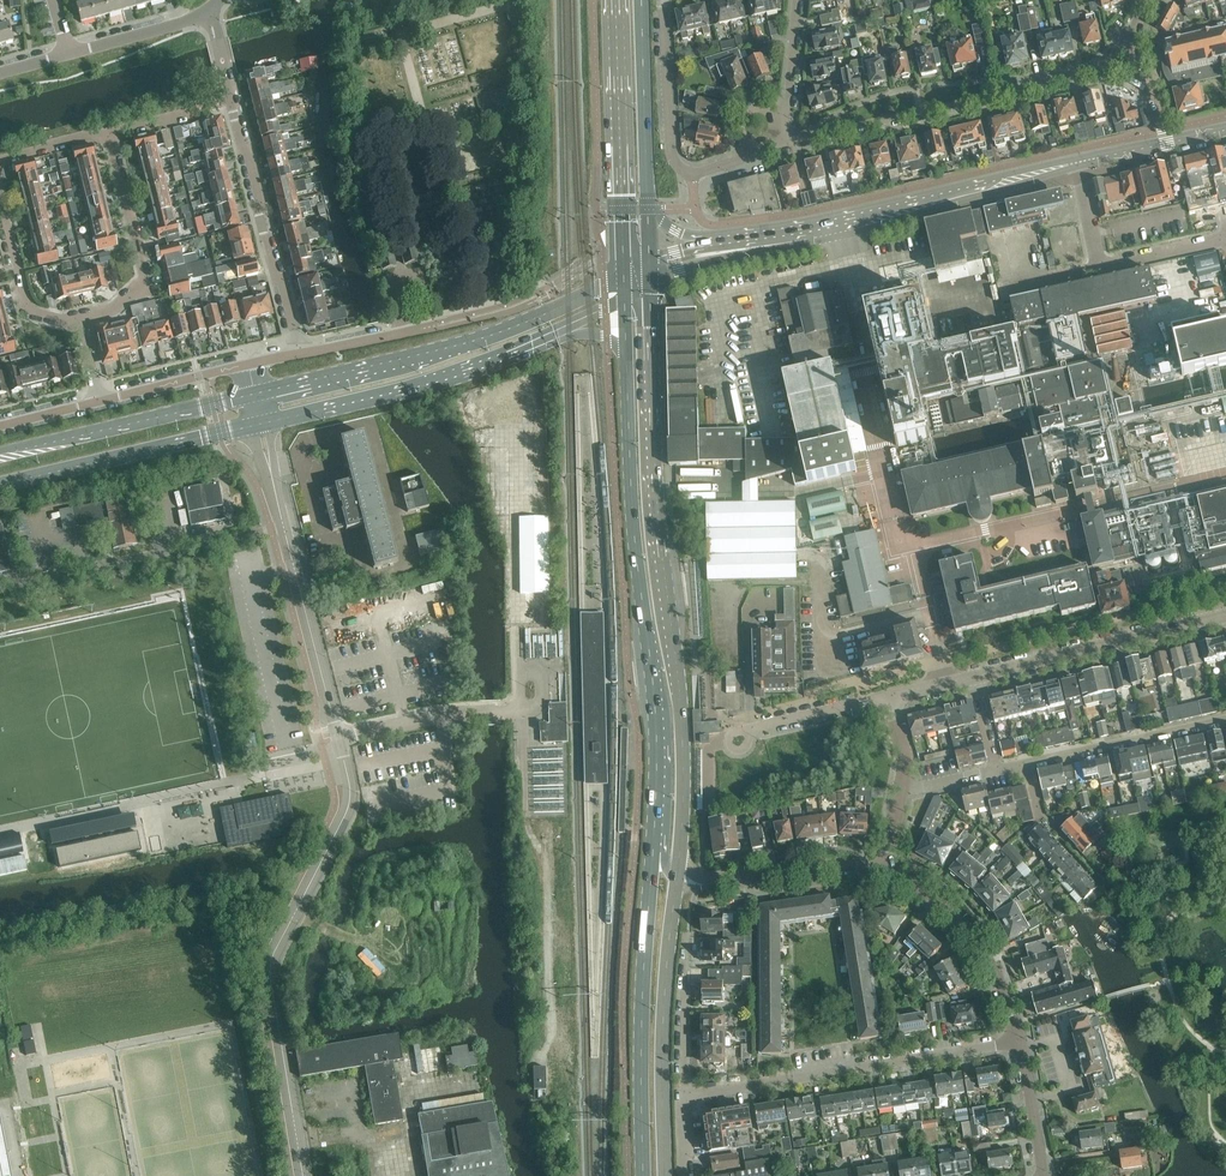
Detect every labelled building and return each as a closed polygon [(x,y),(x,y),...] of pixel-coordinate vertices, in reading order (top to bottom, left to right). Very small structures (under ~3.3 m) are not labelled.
[(10,9),(20,8),(20,0),(9,0),(10,9)] [(90,1),(95,18),(109,15),(105,0),(94,0),(90,1)] [(109,15),(123,11),(120,0),(105,0),(109,15)] [(123,11),(137,7),(135,0),(120,0),(123,11)] [(731,21),(727,1),(725,1),(725,0),(719,2),(718,2),(718,3),(714,4),(718,24),(731,21)] [(727,1),(731,21),(744,19),(740,0),(728,0),(727,1)] [(764,0),(750,0),(753,16),(766,14),(764,0)] [(766,14),(780,11),(777,0),(764,0),(766,14)] [(906,2),(908,14),(914,12),(912,3),(911,0),(906,2)] [(931,8),(940,6),(938,0),(935,0),(930,1),(931,8)] [(1184,9),(1185,13),(1188,17),(1196,15),(1193,7),(1206,3),(1206,0),(1185,0),(1184,2),(1186,9),(1184,9)] [(90,1),(76,5),(81,22),(95,18),(90,1)] [(920,1),(912,3),(914,12),(923,10),(920,1)] [(1093,3),(1089,3),(1091,12),(1098,11),(1096,4),(1096,2),(1093,3)] [(1075,3),(1067,4),(1071,22),(1079,20),(1075,3)] [(1071,22),(1067,4),(1060,6),(1064,23),(1071,22)] [(1031,30),(1027,10),(1026,6),(1019,8),(1021,17),(1019,17),(1022,32),(1031,30)] [(1161,22),(1158,28),(1167,33),(1169,29),(1173,31),(1177,24),(1185,23),(1184,21),(1183,17),(1181,16),(1178,15),(1176,9),(1170,6),(1167,10),(1166,9),(1164,14),(1161,19),(1162,19),(1161,22)] [(698,7),(690,8),(695,30),(703,28),(705,35),(710,34),(705,7),(698,8),(698,7)] [(695,30),(690,8),(683,10),(683,11),(677,13),(683,40),(689,38),(687,32),(695,30)] [(1032,30),(1039,28),(1035,9),(1028,10),(1032,30)] [(820,17),(822,27),(842,23),(839,10),(832,11),(833,14),(820,17)] [(1082,24),(1081,25),(1082,29),(1079,30),(1081,37),(1083,36),(1085,45),(1100,42),(1097,23),(1096,24),(1095,16),(1087,18),(1088,21),(1086,22),(1084,23),(1082,24)] [(886,19),(879,21),(881,28),(888,26),(886,19)] [(769,23),(772,37),(779,35),(776,21),(769,23)] [(866,23),(855,26),(857,33),(868,31),(866,23)] [(9,24),(0,26),(0,45),(14,41),(9,24)] [(987,45),(982,24),(973,27),(977,47),(987,45)] [(22,27),(15,29),(16,35),(23,33),(22,27)] [(1172,70),(1173,74),(1172,75),(1175,87),(1222,77),(1220,71),(1223,71),(1225,71),(1225,27),(1211,31),(1211,30),(1202,32),(1202,33),(1181,38),(1181,37),(1173,39),(1173,40),(1165,42),(1167,52),(1164,52),(1166,60),(1169,60),(1171,70),(1172,70)] [(752,29),(754,40),(762,39),(759,28),(752,29)] [(813,33),(816,49),(823,48),(824,50),(840,47),(836,28),(813,33)] [(1058,56),(1054,36),(1053,30),(1037,34),(1043,60),(1049,58),(1049,59),(1052,60),(1055,60),(1057,58),(1057,57),(1058,56)] [(1063,34),(1054,36),(1058,56),(1060,56),(1060,57),(1063,58),(1066,57),(1068,55),(1067,54),(1073,53),(1068,30),(1062,31),(1063,34)] [(736,41),(738,48),(740,48),(744,47),(742,39),(741,37),(741,35),(735,36),(736,38),(736,41)] [(1009,66),(1011,66),(1013,68),(1018,67),(1020,65),(1019,64),(1022,64),(1021,61),(1027,60),(1024,46),(1028,45),(1026,36),(1003,41),(1004,44),(999,45),(998,46),(999,52),(1001,53),(1006,52),(1009,66)] [(963,65),(976,62),(971,37),(964,39),(965,43),(948,47),(949,51),(951,59),(953,68),(954,72),(964,70),(963,66),(963,65)] [(858,39),(851,41),(853,50),(859,49),(858,39)] [(720,43),(722,51),(736,48),(734,40),(720,43)] [(721,77),(721,79),(727,76),(733,92),(743,88),(742,88),(747,86),(738,61),(742,60),(738,48),(706,60),(709,70),(717,67),(721,77)] [(889,59),(892,58),(896,79),(903,77),(904,79),(909,78),(909,76),(911,75),(908,63),(914,62),(911,50),(908,51),(906,53),(906,55),(898,56),(896,48),(887,50),(889,59)] [(921,52),(917,53),(915,48),(911,49),(914,62),(919,61),(922,76),(937,73),(936,67),(941,66),(938,52),(933,53),(932,50),(928,50),(926,49),(922,50),(921,52)] [(678,54),(680,61),(701,56),(699,49),(678,54)] [(749,74),(753,73),(756,80),(770,75),(767,66),(772,64),(766,50),(761,52),(762,55),(748,61),(747,58),(743,60),(749,74)] [(865,76),(870,75),(872,84),(874,84),(875,86),(879,85),(880,83),(886,82),(883,68),(884,67),(883,60),(881,61),(881,56),(875,57),(875,58),(874,59),(872,58),(870,58),(866,58),(865,59),(863,61),(862,61),(865,76)] [(304,60),(306,69),(316,67),(317,57),(304,60)] [(810,63),(813,78),(821,76),(822,79),(830,77),(829,75),(837,73),(834,58),(810,63)] [(861,78),(865,77),(862,61),(852,63),(850,70),(841,72),(846,95),(859,93),(858,89),(863,88),(861,78)] [(249,83),(249,85),(267,80),(266,75),(276,73),(276,72),(280,72),(278,66),(264,70),(246,74),(247,79),(247,80),(247,82),(249,83)] [(251,91),(252,95),(285,87),(284,82),(279,83),(268,86),(267,80),(249,85),(249,86),(249,88),(249,90),(251,91)] [(254,104),(254,106),(272,101),(271,96),(292,91),(291,86),(285,87),(252,95),(253,99),(252,101),(253,103),(254,104)] [(812,106),(814,110),(826,106),(824,103),(834,100),(830,86),(821,89),(820,88),(810,91),(811,95),(808,96),(811,106),(812,106)] [(1201,98),(1198,86),(1175,92),(1178,104),(1176,106),(1177,110),(1179,111),(1180,113),(1203,107),(1203,106),(1207,105),(1208,103),(1207,98),(1205,97),(1201,98)] [(706,87),(705,95),(721,99),(723,90),(706,87)] [(698,104),(696,113),(717,118),(717,116),(719,115),(720,111),(719,109),(720,103),(700,99),(696,98),(697,93),(686,91),(683,103),(689,104),(690,102),(698,104)] [(1095,117),(1097,121),(1106,119),(1105,114),(1100,94),(1098,94),(1096,93),(1092,94),(1091,96),(1084,98),(1090,118),(1095,117)] [(1059,124),(1060,129),(1069,127),(1067,121),(1068,121),(1078,118),(1074,100),(1063,103),(1063,102),(1061,102),(1059,101),(1055,102),(1054,104),(1053,104),(1058,124),(1059,124)] [(256,112),(257,116),(289,108),(288,103),(284,104),(274,107),(272,101),(254,106),(255,107),(254,108),(255,111),(256,112)] [(1114,105),(1115,106),(1119,123),(1139,118),(1136,108),(1130,109),(1129,101),(1127,102),(1125,101),(1121,102),(1120,104),(1114,105)] [(1119,123),(1115,106),(1110,107),(1115,124),(1119,123)] [(259,125),(259,127),(278,122),(276,118),(287,115),(290,114),(290,113),(293,113),(292,108),(289,109),(289,108),(257,116),(258,121),(257,122),(258,124),(259,125)] [(1033,131),(1029,132),(1031,139),(1035,138),(1034,131),(1043,129),(1044,135),(1050,133),(1044,108),(1037,109),(1034,108),(1031,109),(1030,111),(1028,111),(1033,131)] [(1011,116),(1005,118),(1010,139),(1015,138),(1016,142),(1025,140),(1024,135),(1019,114),(1017,115),(1017,113),(1011,114),(1011,116)] [(1150,126),(1147,114),(1140,116),(1143,127),(1150,126)] [(703,120),(684,116),(685,130),(699,133),(697,143),(716,147),(716,146),(717,146),(719,144),(720,141),(719,138),(718,138),(718,137),(716,136),(718,128),(715,127),(716,123),(703,120)] [(190,131),(191,136),(223,128),(222,124),(223,123),(222,120),(221,120),(220,117),(208,120),(206,119),(205,120),(204,122),(204,121),(197,122),(198,129),(190,131)] [(1010,139),(1005,118),(998,119),(998,118),(992,119),(992,121),(990,121),(995,142),(996,147),(1006,145),(1005,140),(1010,139)] [(278,122),(259,127),(260,128),(259,129),(260,132),(261,133),(260,134),(261,137),(262,137),(262,138),(294,130),(293,125),(290,126),(290,125),(279,128),(278,122)] [(1093,122),(1085,124),(1089,139),(1097,138),(1093,122)] [(966,128),(970,147),(979,145),(980,150),(982,150),(984,160),(987,159),(988,160),(989,160),(989,159),(990,161),(994,160),(992,151),(988,152),(981,124),(974,126),(972,124),(968,125),(967,127),(966,128)] [(1089,139),(1085,124),(1078,126),(1080,133),(1075,135),(1077,142),(1089,139)] [(183,139),(180,127),(173,128),(176,140),(183,139)] [(961,149),(970,147),(966,128),(964,128),(962,127),(958,128),(957,130),(950,131),(956,156),(963,154),(961,149)] [(206,138),(207,143),(226,139),(225,137),(226,136),(225,133),(224,133),(223,128),(191,136),(192,141),(195,140),(195,141),(206,138)] [(161,131),(165,144),(172,142),(169,129),(161,131)] [(134,138),(137,151),(157,146),(153,133),(134,138)] [(925,137),(928,151),(929,155),(930,158),(946,155),(941,133),(934,135),(932,133),(928,134),(927,136),(925,137)] [(265,146),(266,151),(295,144),(304,142),(303,137),(294,139),(293,139),(289,140),(288,134),(263,140),(263,142),(263,143),(263,145),(265,146)] [(1054,136),(1048,138),(1051,149),(1057,148),(1054,136)] [(190,153),(192,158),(221,151),(221,152),(229,150),(227,145),(228,144),(227,141),(226,141),(226,139),(207,143),(203,144),(204,149),(190,153)] [(897,164),(899,175),(904,174),(903,169),(911,167),(912,172),(927,169),(924,156),(929,155),(928,151),(923,152),(922,148),(918,149),(915,140),(905,142),(903,140),(900,140),(898,141),(897,144),(901,164),(897,164)] [(76,162),(93,158),(95,158),(92,144),(72,149),(76,162)] [(268,160),(268,162),(286,157),(285,152),(296,149),(295,145),(295,144),(266,151),(267,156),(266,157),(267,160),(268,160)] [(871,148),(875,168),(891,164),(887,144),(880,146),(878,145),(874,145),(873,147),(871,148)] [(139,158),(140,163),(160,159),(157,146),(137,151),(137,152),(138,151),(140,156),(139,158)] [(851,152),(846,153),(850,173),(855,172),(866,169),(861,150),(859,150),(857,149),(855,150),(853,151),(851,152)] [(204,161),(205,166),(223,162),(223,160),(224,159),(223,156),(222,156),(221,152),(221,151),(192,158),(181,161),(182,166),(193,163),(204,161)] [(1208,155),(1221,205),(1225,204),(1225,188),(1225,185),(1225,161),(1224,151),(1219,152),(1208,155)] [(850,173),(846,153),(841,154),(839,155),(837,154),(835,154),(833,156),(831,156),(835,176),(846,174),(850,173)] [(1192,189),(1184,191),(1172,194),(1174,202),(1186,199),(1190,213),(1220,205),(1208,155),(1184,160),(1192,189)] [(270,167),(271,172),(300,165),(309,162),(308,158),(299,160),(287,163),(286,157),(268,162),(269,163),(268,164),(269,166),(270,167)] [(76,162),(79,175),(98,170),(97,165),(95,163),(93,158),(76,162)] [(17,177),(18,177),(36,172),(33,159),(14,164),(17,177)] [(143,170),(145,176),(163,171),(160,159),(140,163),(141,169),(143,170)] [(808,163),(806,163),(811,183),(813,191),(827,187),(825,180),(826,179),(821,159),(814,161),(812,160),(809,161),(808,163)] [(1181,179),(1184,191),(1192,189),(1184,160),(1165,165),(1169,182),(1181,179)] [(193,175),(194,180),(226,172),(225,168),(226,167),(225,164),(224,163),(223,162),(205,166),(206,171),(196,173),(196,174),(193,175)] [(61,171),(62,175),(69,173),(67,164),(60,166),(61,171)] [(273,181),(274,183),(291,178),(290,173),(301,171),(300,165),(271,172),(272,177),(272,178),(272,181),(273,181)] [(1165,165),(1135,173),(1144,207),(1145,207),(1144,204),(1172,197),(1172,200),(1173,200),(1165,165)] [(781,171),(786,189),(801,185),(796,167),(794,167),(793,166),(787,168),(787,169),(782,170),(781,169),(781,170),(781,171)] [(18,184),(20,189),(39,184),(40,183),(39,177),(43,176),(42,170),(36,172),(18,177),(19,182),(18,184)] [(79,175),(82,187),(100,183),(98,177),(99,175),(98,170),(79,175)] [(899,177),(899,175),(898,170),(890,172),(891,179),(899,177)] [(145,183),(146,189),(166,184),(163,171),(145,176),(146,181),(145,183)] [(184,174),(186,183),(193,181),(191,172),(184,174)] [(209,182),(210,187),(229,183),(228,181),(229,180),(228,177),(227,177),(226,172),(194,180),(195,185),(198,184),(209,182)] [(49,175),(51,182),(59,180),(57,173),(49,175)] [(1123,176),(1122,176),(1126,198),(1133,196),(1138,195),(1133,173),(1133,174),(1130,174),(1129,174),(1128,174),(1124,175),(1123,176)] [(772,176),(731,188),(738,214),(751,210),(752,215),(766,213),(764,206),(774,204),(775,208),(772,208),(773,212),(781,211),(772,176)] [(1118,176),(1104,179),(1107,195),(1109,202),(1109,204),(1127,200),(1126,198),(1122,176),(1121,176),(1118,176)] [(64,183),(65,187),(66,191),(67,191),(71,190),(72,190),(70,181),(69,177),(63,179),(63,181),(64,183)] [(276,193),(305,186),(311,185),(310,180),(304,181),(292,183),(291,178),(274,183),(274,184),(273,185),(274,188),(275,188),(276,193)] [(1104,179),(1091,182),(1093,191),(1094,196),(1095,198),(1097,197),(1097,198),(1098,204),(1109,202),(1107,195),(1104,179)] [(82,187),(85,200),(104,195),(103,190),(101,189),(100,183),(82,187)] [(196,199),(196,202),(231,193),(230,189),(231,187),(230,185),(229,184),(229,183),(210,187),(212,192),(201,195),(198,196),(199,198),(196,199)] [(23,196),(24,202),(42,197),(39,184),(20,189),(21,195),(23,196)] [(149,195),(151,201),(169,197),(166,184),(146,189),(148,194),(149,195)] [(278,202),(279,204),(296,199),(295,194),(306,191),(305,186),(276,193),(277,198),(277,199),(277,202),(278,202)] [(178,190),(179,194),(174,195),(175,200),(186,197),(184,188),(178,190)] [(814,191),(807,193),(811,206),(818,204),(816,197),(814,191)] [(216,208),(234,204),(233,202),(234,201),(234,198),(232,198),(232,197),(231,193),(196,202),(191,203),(192,208),(195,208),(204,205),(204,206),(215,203),(216,208)] [(811,206),(807,193),(801,194),(805,207),(811,206)] [(85,200),(88,212),(106,208),(105,203),(106,200),(104,195),(85,200)] [(984,209),(990,235),(1048,222),(1045,209),(1057,206),(1054,195),(1042,197),(1042,196),(1033,197),(1033,196),(1022,198),(1022,200),(1021,200),(1021,198),(1015,200),(1010,201),(1010,203),(1009,203),(1009,201),(997,204),(998,206),(984,209)] [(25,209),(26,215),(49,209),(49,208),(45,209),(42,197),(24,202),(26,207),(25,209)] [(151,208),(152,214),(172,209),(169,197),(151,201),(152,206),(151,208)] [(280,209),(281,214),(310,207),(317,205),(316,200),(298,205),(296,199),(279,204),(279,205),(278,206),(279,209),(280,209)] [(75,202),(69,204),(72,216),(77,215),(78,215),(75,202)] [(1109,204),(1109,202),(1098,204),(1101,218),(1112,216),(1109,204)] [(206,216),(203,217),(204,222),(237,214),(235,209),(236,208),(236,206),(234,205),(234,204),(216,208),(217,213),(206,216)] [(67,214),(65,205),(55,207),(58,217),(67,214)] [(188,205),(181,207),(183,215),(184,215),(190,213),(188,205)] [(310,207),(281,214),(282,219),(282,220),(282,223),(284,223),(284,225),(302,221),(300,215),(312,212),(310,207)] [(88,212),(91,225),(111,220),(109,215),(107,214),(106,208),(88,212)] [(29,221),(31,227),(49,222),(46,211),(50,210),(49,209),(26,215),(27,220),(29,221)] [(156,226),(156,227),(175,222),(172,209),(152,214),(154,220),(156,220),(157,226),(156,226)] [(981,210),(972,212),(978,238),(986,236),(981,210)] [(978,238),(972,212),(925,223),(936,272),(983,261),(981,252),(978,238)] [(237,214),(204,222),(206,228),(214,226),(215,231),(221,229),(239,225),(239,223),(239,222),(239,219),(238,218),(237,215),(238,214),(237,214)] [(70,225),(69,223),(68,217),(60,219),(62,227),(70,225)] [(194,229),(191,218),(185,219),(188,230),(194,229)] [(91,225),(94,237),(112,233),(111,227),(112,226),(111,220),(91,225)] [(31,234),(32,240),(52,235),(49,222),(31,227),(32,233),(31,234)] [(175,222),(156,227),(159,239),(166,238),(167,243),(179,240),(178,235),(175,222)] [(288,241),(321,233),(329,231),(327,223),(318,225),(319,227),(316,228),(305,230),(303,224),(285,228),(285,231),(285,232),(285,235),(286,236),(288,241)] [(228,234),(231,247),(250,243),(250,241),(251,240),(250,236),(248,235),(247,229),(228,234)] [(67,236),(68,242),(74,241),(71,230),(58,233),(59,237),(67,236)] [(112,233),(94,237),(98,251),(117,246),(114,233),(112,233)] [(290,251),(291,253),(310,248),(308,242),(319,239),(322,238),(321,233),(288,241),(289,246),(288,247),(289,250),(290,251)] [(36,246),(37,252),(55,247),(52,235),(32,240),(34,245),(36,246)] [(986,236),(978,238),(982,254),(989,252),(986,236)] [(1042,238),(1044,248),(1050,246),(1048,237),(1042,238)] [(78,242),(81,254),(88,253),(85,240),(78,242)] [(250,243),(231,247),(235,260),(253,256),(252,250),(253,248),(253,245),(250,244),(250,243)] [(163,261),(166,271),(209,260),(206,250),(181,256),(178,244),(159,249),(162,261),(163,261)] [(411,248),(402,251),(405,264),(405,265),(418,262),(414,244),(410,245),(411,248)] [(55,247),(37,252),(35,252),(38,264),(58,260),(55,247)] [(294,264),(326,256),(332,255),(331,249),(322,252),(322,251),(311,254),(310,248),(291,253),(291,254),(290,256),(291,259),(292,259),(294,264)] [(99,254),(101,263),(110,261),(108,252),(99,254)] [(395,266),(392,253),(379,256),(383,270),(396,267),(395,266)] [(1047,254),(1049,267),(1055,265),(1053,253),(1047,254)] [(1217,253),(1193,258),(1198,276),(1221,271),(1217,253)] [(326,256),(294,264),(295,269),(294,271),(295,274),(296,274),(297,277),(316,272),(314,265),(325,263),(325,262),(328,262),(326,256)] [(81,258),(82,266),(89,264),(87,257),(81,258)] [(255,259),(235,264),(216,269),(220,285),(226,284),(223,274),(237,270),(239,278),(258,273),(258,271),(259,269),(258,266),(257,265),(255,259)] [(985,260),(988,274),(995,273),(992,259),(985,260)] [(209,260),(166,271),(169,283),(167,284),(171,297),(175,295),(181,294),(190,292),(187,281),(213,274),(209,260)] [(62,263),(64,270),(71,268),(69,261),(62,263)] [(50,282),(47,267),(39,269),(43,284),(50,282)] [(90,271),(95,290),(95,291),(108,288),(103,269),(90,271)] [(1017,327),(1008,330),(1009,334),(1009,335),(1010,335),(1018,333),(1018,334),(1016,335),(1018,345),(1024,372),(1044,368),(1035,323),(1047,320),(1057,363),(1087,356),(1079,317),(1157,300),(1150,269),(1010,300),(1017,327)] [(90,271),(78,274),(82,294),(88,293),(89,291),(95,290),(90,271)] [(78,274),(65,277),(69,296),(75,294),(77,295),(82,294),(78,274)] [(299,288),(300,292),(321,287),(318,274),(297,279),(298,281),(297,281),(298,283),(298,286),(299,288)] [(247,279),(249,288),(260,285),(258,276),(247,279)] [(69,296),(65,277),(52,280),(57,300),(70,297),(69,296)] [(215,285),(213,277),(202,280),(204,288),(215,285)] [(303,304),(304,305),(324,300),(321,287),(300,292),(302,297),(301,297),(301,299),(303,303),(303,304)] [(677,309),(667,310),(667,311),(668,354),(668,368),(668,373),(669,413),(669,431),(669,440),(668,440),(668,465),(697,463),(697,464),(699,463),(699,460),(700,460),(733,459),(733,471),(739,471),(743,471),(746,471),(753,471),(753,479),(759,478),(781,473),(792,470),(795,486),(819,480),(821,480),(841,475),(837,459),(853,455),(846,427),(838,391),(836,381),(832,364),(830,364),(827,352),(845,347),(845,348),(846,348),(854,347),(854,346),(852,339),(852,338),(851,338),(850,331),(840,291),(811,298),(803,300),(797,302),(793,287),(778,291),(794,359),(795,365),(797,373),(793,374),(791,374),(783,376),(783,377),(784,377),(788,394),(791,409),(798,440),(747,441),(746,429),(699,431),(698,423),(698,410),(697,364),(696,311),(697,311),(697,309),(696,309),(677,309)] [(181,294),(175,295),(177,303),(183,302),(183,301),(183,300),(181,294)] [(268,295),(254,299),(259,317),(265,316),(266,316),(270,315),(271,314),(272,314),(268,295)] [(865,310),(865,311),(866,311),(868,320),(867,320),(868,322),(869,322),(871,331),(870,331),(870,333),(871,332),(873,341),(872,341),(873,343),(874,343),(876,352),(875,352),(875,354),(876,354),(878,362),(877,363),(877,364),(878,364),(879,369),(880,373),(879,373),(880,375),(881,375),(883,385),(882,385),(883,386),(884,386),(884,388),(886,396),(885,396),(885,398),(886,398),(889,408),(888,408),(888,410),(889,410),(890,414),(891,420),(890,420),(891,422),(892,421),(894,431),(893,431),(894,433),(895,433),(897,444),(897,446),(899,445),(899,446),(928,439),(927,438),(929,438),(929,437),(928,437),(925,426),(927,426),(926,424),(925,424),(923,414),(924,414),(924,412),(923,412),(921,406),(920,402),(921,402),(921,401),(1007,381),(1013,380),(1020,378),(1013,346),(1016,345),(1018,345),(1016,335),(1018,334),(1018,333),(1010,335),(1009,335),(1009,334),(997,336),(934,351),(922,297),(921,297),(921,296),(865,309),(865,310)] [(692,297),(675,302),(677,309),(696,309),(692,297)] [(204,310),(209,330),(215,328),(217,329),(220,328),(221,327),(222,326),(217,306),(209,308),(207,298),(201,300),(204,310)] [(183,302),(192,334),(199,333),(200,333),(203,333),(204,331),(206,331),(201,312),(199,305),(192,307),(190,299),(183,301),(183,302)] [(259,317),(254,299),(241,302),(245,320),(247,320),(248,321),(252,320),(253,319),(259,317)] [(305,312),(307,317),(307,318),(327,313),(327,312),(324,300),(304,305),(304,306),(304,307),(304,311),(305,312)] [(338,303),(339,309),(350,306),(349,300),(338,303)] [(152,318),(158,343),(165,341),(167,342),(170,341),(171,339),(173,339),(168,321),(160,323),(155,301),(148,302),(152,318)] [(137,318),(138,323),(145,321),(147,327),(139,329),(144,347),(145,346),(147,348),(151,347),(152,345),(158,343),(152,318),(148,302),(141,304),(144,316),(137,318)] [(179,318),(171,320),(176,338),(177,338),(178,339),(184,338),(184,336),(189,335),(183,311),(185,310),(183,302),(177,303),(175,304),(179,318)] [(220,307),(225,325),(231,324),(233,325),(238,324),(238,322),(240,321),(235,303),(220,307)] [(141,304),(130,307),(133,318),(133,319),(137,318),(144,316),(141,304)] [(308,325),(313,327),(346,318),(344,308),(327,312),(327,313),(307,318),(307,317),(306,318),(308,325)] [(1132,348),(1127,322),(1124,310),(1090,318),(1099,355),(1132,348)] [(1171,327),(1182,376),(1225,366),(1225,327),(1220,328),(1218,317),(1171,327)] [(95,327),(99,344),(138,334),(136,327),(139,326),(138,323),(137,318),(133,319),(133,318),(129,319),(130,320),(123,322),(122,321),(119,321),(117,323),(108,326),(108,324),(95,327)] [(869,322),(847,321),(849,330),(871,331),(869,322)] [(12,338),(11,333),(9,331),(7,326),(0,328),(0,341),(12,338)] [(138,334),(99,344),(103,359),(104,358),(106,362),(106,363),(116,360),(115,355),(125,353),(128,354),(130,352),(130,351),(141,348),(138,334)] [(0,341),(0,355),(15,351),(12,338),(0,341)] [(16,360),(21,359),(29,357),(28,352),(15,355),(16,360)] [(78,375),(73,355),(59,359),(64,379),(78,375)] [(44,363),(48,381),(49,382),(61,379),(57,360),(44,363)] [(44,363),(31,366),(36,385),(42,384),(43,382),(48,381),(44,363)] [(1059,407),(1062,420),(1065,432),(1102,423),(1134,416),(1130,400),(1110,405),(1108,396),(1109,396),(1102,364),(1101,364),(1101,365),(1069,372),(1032,381),(1031,381),(1038,412),(1039,412),(1059,407)] [(31,366),(19,369),(23,387),(29,386),(30,387),(36,385),(31,366)] [(23,387),(19,369),(6,372),(11,392),(23,389),(23,387)] [(1110,371),(1108,373),(1106,376),(1105,380),(1106,384),(1108,387),(1110,388),(1113,390),(1117,390),(1120,389),(1122,388),(1124,386),(1126,384),(1127,380),(1126,378),(1125,375),(1123,372),(1120,370),(1117,369),(1113,369),(1110,371)] [(946,403),(952,426),(957,425),(1023,410),(1018,386),(994,392),(994,391),(980,395),(946,403)] [(1065,432),(1062,420),(1040,425),(1043,437),(1065,432)] [(969,504),(989,500),(1034,489),(1035,497),(1054,493),(1056,503),(1068,501),(1066,489),(1062,490),(1061,483),(1072,480),(1077,499),(1085,497),(1086,500),(1091,499),(1090,495),(1098,494),(1094,475),(1132,466),(1123,424),(936,468),(904,475),(914,517),(969,504)] [(335,488),(323,491),(333,531),(345,528),(346,530),(363,526),(374,568),(397,562),(364,433),(340,439),(351,482),(334,486),(335,488)] [(1138,482),(1134,467),(1101,474),(1105,490),(1138,482)] [(746,481),(743,483),(743,503),(759,502),(759,478),(753,479),(753,471),(746,471),(746,481)] [(205,475),(206,481),(218,479),(217,473),(205,475)] [(399,481),(408,512),(429,507),(421,475),(399,481)] [(184,489),(191,526),(226,519),(219,482),(184,489)] [(703,493),(698,493),(698,498),(719,498),(719,485),(703,485),(703,493)] [(842,492),(807,500),(811,519),(846,510),(842,492)] [(1210,553),(1225,549),(1225,493),(1197,499),(1210,553)] [(74,508),(78,528),(102,523),(101,519),(104,515),(103,512),(106,511),(113,549),(137,545),(128,497),(74,508)] [(1035,500),(1037,508),(1052,504),(1050,497),(1035,500)] [(989,500),(969,504),(971,513),(972,518),(976,522),(981,523),(986,522),(990,518),(992,514),(991,509),(989,500)] [(730,503),(706,503),(708,581),(709,581),(727,581),(797,579),(795,502),(767,502),(759,502),(743,503),(738,503),(730,503)] [(1133,508),(1132,507),(1103,514),(1115,563),(1132,559),(1144,556),(1132,508),(1133,508)] [(185,510),(178,511),(181,527),(182,526),(188,525),(185,514),(185,510)] [(1095,516),(1094,512),(1089,514),(1090,517),(1082,519),(1094,568),(1114,564),(1103,514),(1095,516)] [(839,516),(809,523),(814,541),(843,534),(839,516)] [(523,519),(523,593),(551,593),(551,519),(523,519)] [(12,570),(8,552),(12,551),(11,545),(7,546),(2,524),(0,524),(0,573),(12,570)] [(192,531),(193,537),(206,534),(204,528),(192,531)] [(415,537),(420,556),(446,549),(441,530),(415,537)] [(845,538),(849,556),(843,558),(845,564),(843,564),(850,595),(836,598),(841,618),(920,600),(916,582),(913,581),(910,581),(908,583),(909,584),(890,588),(888,588),(875,531),(845,538)] [(1198,557),(1202,574),(1225,568),(1225,551),(1198,557)] [(939,565),(956,634),(1057,609),(1058,609),(1060,608),(1062,616),(1097,607),(1087,567),(982,592),(973,557),(939,565)] [(1099,600),(1103,615),(1131,609),(1125,584),(1118,586),(1118,580),(1122,579),(1120,571),(1110,573),(1097,577),(1095,568),(1090,569),(1095,592),(1099,591),(1101,599),(1099,600)] [(776,619),(777,622),(794,621),(793,589),(785,590),(786,619),(776,619)] [(600,673),(599,618),(595,618),(590,618),(591,674),(596,673),(600,673)] [(794,621),(777,622),(777,632),(753,632),(755,691),(756,691),(756,698),(764,698),(764,692),(766,692),(766,691),(797,690),(794,621)] [(863,649),(864,653),(859,654),(863,672),(898,664),(898,665),(907,663),(907,662),(924,658),(920,641),(915,623),(890,629),(892,637),(870,642),(870,644),(865,646),(863,649)] [(1205,662),(1217,659),(1217,661),(1224,659),(1223,656),(1225,655),(1225,648),(1224,640),(1212,643),(1212,642),(1200,645),(1205,662)] [(1197,645),(1183,649),(1191,678),(1197,677),(1194,666),(1202,664),(1197,645)] [(1191,678),(1183,649),(1170,652),(1174,671),(1182,669),(1185,679),(1191,678)] [(1153,657),(1160,685),(1166,684),(1164,677),(1172,675),(1167,653),(1153,657)] [(1139,660),(1127,663),(1133,686),(1142,684),(1144,691),(1157,688),(1155,681),(1157,680),(1151,658),(1139,661),(1139,660)] [(1131,687),(1125,664),(1111,667),(1117,691),(1131,687)] [(1109,668),(1093,672),(1099,695),(1114,691),(1109,668)] [(738,672),(728,672),(727,691),(737,691),(738,672)] [(1099,695),(1093,672),(1078,675),(1086,706),(1101,702),(1099,695)] [(1083,705),(1076,677),(1075,677),(1067,678),(1067,679),(1062,680),(1067,701),(1065,701),(1072,729),(1079,728),(1074,707),(1083,705)] [(1059,680),(1045,683),(1053,714),(1067,710),(1059,680)] [(1045,683),(1032,687),(1038,712),(1048,709),(1049,714),(1053,714),(1045,683)] [(1018,690),(1024,715),(1025,721),(1028,720),(1026,714),(1038,712),(1032,687),(1018,690)] [(1018,690),(1004,693),(1010,718),(1024,715),(1018,690)] [(1010,718),(1004,693),(990,697),(996,722),(1010,718)] [(1199,702),(1202,716),(1217,712),(1214,698),(1199,702)] [(967,702),(959,704),(965,729),(970,728),(972,735),(981,732),(979,723),(973,701),(967,702)] [(1198,702),(1183,705),(1186,719),(1201,716),(1198,702)] [(965,729),(959,704),(950,706),(945,708),(952,739),(959,737),(957,731),(965,729)] [(1186,719),(1183,705),(1166,709),(1170,723),(1186,719)] [(944,708),(932,711),(937,732),(949,729),(944,708)] [(932,711),(920,714),(925,735),(937,732),(932,711)] [(1123,714),(1127,732),(1143,728),(1140,716),(1131,718),(1129,712),(1123,714)] [(925,735),(920,714),(908,717),(913,738),(925,735)] [(1159,716),(1143,719),(1144,725),(1160,722),(1159,716)] [(1084,737),(1092,735),(1087,718),(1080,720),(1082,728),(1074,730),(1077,741),(1084,739),(1084,737)] [(1098,723),(1101,737),(1110,735),(1108,728),(1106,721),(1098,723)] [(1072,731),(1058,734),(1060,745),(1074,741),(1072,731)] [(1208,734),(1212,753),(1214,761),(1225,758),(1224,751),(1225,750),(1221,731),(1208,734)] [(1060,745),(1058,734),(1043,738),(1046,748),(1060,745)] [(977,744),(969,746),(974,765),(988,762),(981,735),(976,736),(977,744)] [(1037,749),(1045,747),(1042,735),(1037,737),(1038,741),(1030,743),(1031,750),(1037,749)] [(1208,758),(1203,735),(1175,741),(1179,759),(1180,767),(1207,762),(1208,758)] [(1000,742),(1002,749),(1003,757),(1017,754),(1015,746),(1014,743),(1015,743),(1014,739),(1000,742)] [(974,765),(969,746),(968,743),(960,745),(959,740),(953,742),(960,768),(974,765)] [(1015,743),(1017,754),(1031,751),(1029,743),(1023,745),(1023,741),(1015,743)] [(1159,745),(1164,764),(1165,768),(1177,766),(1171,742),(1159,745)] [(1152,766),(1164,764),(1159,745),(1148,747),(1152,766)] [(1151,778),(1144,748),(1126,752),(1132,781),(1133,782),(1151,778)] [(942,752),(930,755),(931,760),(943,757),(942,752)] [(1126,752),(1113,755),(1119,784),(1132,781),(1126,752)] [(593,772),(592,772),(592,781),(597,781),(604,781),(604,771),(602,771),(602,754),(595,755),(593,755),(593,772)] [(1113,782),(1107,756),(1094,759),(1099,778),(1100,784),(1113,782)] [(1086,781),(1099,778),(1094,759),(1081,761),(1086,781)] [(1073,765),(1063,767),(1067,785),(1068,791),(1077,788),(1073,765)] [(1062,766),(1050,768),(1054,788),(1067,785),(1063,767),(1062,766)] [(1054,788),(1050,768),(1038,771),(1042,791),(1046,800),(1050,799),(1049,798),(1047,789),(1054,788)] [(1210,796),(1225,793),(1225,783),(1208,787),(1210,796)] [(855,796),(867,796),(872,796),(872,785),(856,789),(855,796)] [(978,809),(990,806),(987,794),(988,794),(986,785),(973,788),(978,809)] [(1012,789),(1013,796),(1027,792),(1026,785),(1012,789)] [(966,811),(978,809),(973,788),(961,791),(966,811)] [(1012,788),(1000,791),(1005,812),(1016,809),(1012,788)] [(990,806),(992,815),(1005,812),(1000,791),(988,794),(987,794),(990,806)] [(1013,796),(1015,803),(1029,799),(1027,792),(1013,796)] [(1090,806),(1087,792),(1079,794),(1082,807),(1090,806)] [(1187,802),(1185,793),(1174,795),(1176,805),(1187,802)] [(232,797),(218,800),(220,809),(223,823),(223,824),(227,842),(228,848),(252,843),(252,842),(287,835),(285,828),(290,827),(289,820),(291,820),(293,819),(288,795),(286,795),(280,796),(273,798),(270,799),(244,804),(234,806),(233,801),(232,797)] [(934,797),(930,805),(934,807),(938,809),(942,801),(940,796),(934,797)] [(1145,796),(1136,798),(1140,813),(1144,812),(1148,812),(1145,796)] [(1168,797),(1160,799),(1161,807),(1169,805),(1168,797)] [(1015,803),(1017,810),(1031,806),(1029,799),(1015,803)] [(1139,813),(1137,803),(1122,806),(1123,816),(1139,813)] [(923,820),(920,827),(927,830),(927,829),(928,830),(931,824),(938,809),(934,807),(930,805),(923,820)] [(782,807),(785,823),(775,824),(779,843),(780,843),(781,844),(787,843),(787,842),(793,841),(790,822),(787,806),(782,807)] [(1017,810),(1018,817),(1032,813),(1031,806),(1017,810)] [(1122,806),(1105,809),(1107,819),(1123,816),(1122,806)] [(811,838),(809,819),(801,820),(800,814),(801,811),(797,807),(790,808),(793,826),(796,825),(798,840),(804,839),(806,840),(809,840),(810,838),(811,838)] [(807,809),(809,819),(811,838),(817,837),(818,839),(822,838),(823,836),(824,836),(822,817),(813,818),(812,809),(807,809)] [(1032,813),(1018,817),(1020,824),(1034,820),(1032,813)] [(96,823),(95,823),(96,826),(98,835),(136,827),(135,820),(134,817),(134,815),(96,823)] [(835,815),(822,817),(824,836),(830,836),(832,837),(835,836),(836,835),(837,835),(835,815)] [(846,835),(854,835),(855,816),(842,815),(841,834),(844,836),(846,835)] [(1076,816),(1061,830),(1073,844),(1091,827),(1080,815),(1076,816)] [(855,816),(854,835),(862,835),(864,837),(867,836),(868,817),(855,816)] [(713,831),(714,837),(736,833),(734,817),(711,821),(712,822),(710,824),(711,829),(713,831)] [(1064,817),(1053,819),(1062,829),(1064,827),(1069,822),(1064,817)] [(548,818),(548,829),(560,830),(561,818),(548,818)] [(1073,844),(1083,854),(1100,837),(1095,832),(1100,827),(1096,822),(1091,827),(1073,844)] [(996,836),(1003,843),(1016,832),(1008,824),(996,836)] [(87,825),(48,833),(49,835),(51,845),(89,837),(88,828),(87,825)] [(748,826),(749,830),(753,850),(753,848),(765,846),(765,847),(766,847),(762,827),(755,829),(754,825),(748,826)] [(1029,840),(1037,848),(1051,835),(1041,825),(1029,836),(1029,840)] [(929,860),(930,860),(942,837),(928,830),(927,829),(927,830),(923,837),(926,838),(918,854),(924,857),(924,858),(927,860),(929,860)] [(958,838),(955,842),(956,842),(961,846),(970,835),(964,830),(958,838)] [(942,837),(930,860),(931,861),(932,862),(935,864),(936,864),(943,867),(956,842),(955,842),(958,838),(945,831),(942,837)] [(137,832),(55,849),(59,868),(141,850),(137,832)] [(736,833),(714,837),(716,856),(718,857),(724,856),(725,854),(725,853),(739,851),(736,833)] [(0,838),(0,856),(23,851),(20,834),(0,838)] [(970,835),(961,846),(967,851),(976,840),(970,835)] [(1037,848),(1046,859),(1060,846),(1051,835),(1037,848)] [(1009,843),(1003,849),(1018,866),(1024,860),(1009,843)] [(1046,859),(1056,869),(1070,856),(1060,846),(1046,859)] [(1101,854),(1107,860),(1114,853),(1108,847),(1101,854)] [(981,857),(962,879),(966,883),(966,884),(966,886),(969,889),(971,889),(972,888),(973,889),(987,872),(979,865),(984,860),(985,860),(991,852),(987,849),(981,857)] [(957,876),(962,879),(981,857),(977,853),(972,859),(965,854),(951,870),(952,871),(951,872),(952,874),(954,877),(957,877),(957,876)] [(1216,861),(1218,857),(1215,854),(1211,855),(1209,859),(1212,862),(1216,861)] [(0,861),(0,876),(28,870),(25,855),(0,861)] [(1005,856),(998,864),(1004,869),(1011,861),(1005,856)] [(1061,883),(1065,880),(1079,867),(1070,856),(1056,869),(1052,873),(1061,883)] [(1029,872),(1022,865),(1017,869),(1023,877),(1029,872)] [(1065,880),(1075,890),(1089,877),(1079,867),(1065,880)] [(1018,871),(1008,880),(1011,885),(1022,875),(1018,871)] [(1030,874),(1026,878),(1034,888),(1041,882),(1035,876),(1033,877),(1030,874)] [(981,897),(985,901),(1001,887),(991,876),(975,891),(976,892),(975,892),(975,895),(978,897),(980,898),(981,897)] [(1089,877),(1075,890),(1070,894),(1078,903),(1083,899),(1086,899),(1089,896),(1094,901),(1103,893),(1098,888),(1098,887),(1089,877)] [(1035,888),(1044,899),(1050,893),(1041,883),(1035,888)] [(1001,887),(985,901),(988,906),(987,906),(988,909),(990,911),(992,912),(993,911),(994,912),(1010,897),(1001,887)] [(1012,901),(1015,904),(1021,900),(1022,901),(1030,896),(1028,893),(1030,892),(1029,890),(1012,901)] [(1050,893),(1044,899),(1053,909),(1059,904),(1050,893)] [(761,906),(762,1054),(782,1054),(780,923),(841,914),(861,1040),(880,1037),(858,898),(839,901),(831,902),(830,896),(761,906)] [(456,902),(436,903),(437,913),(457,911),(456,902)] [(1003,926),(1003,927),(1022,916),(1015,904),(996,914),(999,920),(998,920),(998,922),(1000,926),(1002,927),(1003,926)] [(1059,905),(1053,910),(1060,917),(1065,912),(1059,905)] [(883,927),(895,935),(907,917),(894,909),(890,908),(875,911),(878,928),(883,927)] [(702,931),(723,930),(734,930),(734,924),(724,924),(724,915),(719,915),(719,914),(707,914),(707,915),(702,915),(702,931)] [(1022,916),(1003,927),(1004,928),(1002,928),(1002,930),(1004,934),(1006,935),(1007,934),(1010,939),(1029,929),(1030,931),(1040,925),(1038,921),(1031,924),(1030,922),(1026,924),(1022,916)] [(744,921),(744,936),(752,936),(752,921),(744,921)] [(908,939),(919,950),(931,936),(920,926),(908,939)] [(725,937),(725,942),(735,942),(735,937),(737,937),(737,930),(734,930),(723,930),(723,937),(725,937)] [(931,936),(919,950),(930,960),(942,947),(931,936)] [(1054,970),(1059,986),(1073,982),(1063,948),(1051,952),(1047,940),(1039,942),(1027,945),(1026,946),(1029,958),(1022,960),(1027,978),(1054,970)] [(735,942),(725,942),(711,942),(711,943),(703,943),(703,949),(703,952),(700,953),(700,958),(703,959),(703,961),(723,961),(723,950),(735,950),(735,942)] [(885,961),(892,965),(900,953),(894,948),(885,961)] [(907,955),(910,958),(915,953),(912,950),(907,955)] [(876,951),(877,961),(885,961),(887,958),(876,951)] [(737,958),(738,966),(743,967),(752,967),(752,958),(737,958)] [(935,969),(942,982),(958,973),(957,972),(959,970),(957,966),(954,967),(950,960),(935,969)] [(920,966),(924,972),(929,968),(925,962),(920,966)] [(709,971),(709,983),(723,983),(723,986),(743,986),(743,978),(743,967),(738,966),(738,967),(723,967),(723,971),(709,971)] [(752,967),(743,967),(743,978),(752,978),(752,967)] [(958,973),(942,982),(950,995),(965,987),(965,985),(966,983),(964,979),(962,980),(958,973)] [(911,982),(915,986),(922,980),(919,976),(911,982)] [(1059,986),(1051,989),(1032,994),(1033,999),(1038,1015),(1097,997),(1092,981),(1074,987),(1073,982),(1059,986)] [(723,983),(709,983),(703,983),(703,1005),(714,1005),(714,1002),(723,1002),(723,986),(723,983)] [(932,999),(937,1004),(949,1001),(948,995),(932,999)] [(952,1004),(955,1026),(967,1024),(967,1025),(975,1024),(974,1022),(976,1022),(974,1007),(968,1008),(967,1001),(952,1004)] [(927,1004),(929,1020),(930,1023),(938,1022),(935,1003),(927,1004)] [(936,1005),(939,1022),(947,1020),(944,1004),(936,1005)] [(927,1030),(925,1016),(925,1014),(898,1018),(901,1034),(903,1034),(903,1036),(910,1035),(910,1033),(927,1030)] [(1090,1016),(1071,1022),(1074,1033),(1076,1032),(1077,1034),(1073,1035),(1085,1077),(1087,1076),(1092,1094),(1073,1100),(1077,1114),(1091,1110),(1092,1112),(1098,1110),(1098,1108),(1100,1107),(1097,1100),(1101,1099),(1098,1088),(1118,1083),(1098,1017),(1091,1019),(1090,1016)] [(703,1018),(703,1033),(725,1033),(725,1023),(728,1023),(728,1018),(703,1018)] [(31,1025),(20,1027),(23,1041),(33,1039),(31,1025)] [(703,1046),(703,1048),(725,1048),(725,1033),(703,1033),(702,1034),(702,1038),(703,1039),(703,1040),(701,1041),(701,1045),(703,1046)] [(34,1040),(23,1042),(26,1056),(36,1054),(34,1040)] [(411,1071),(443,1070),(442,1041),(410,1042),(411,1071)] [(453,1055),(447,1055),(448,1069),(478,1065),(477,1051),(469,1052),(469,1044),(452,1046),(453,1055)] [(18,1047),(11,1048),(14,1061),(19,1060),(25,1059),(23,1050),(23,1046),(18,1047)] [(725,1048),(703,1048),(702,1049),(701,1053),(703,1054),(703,1060),(702,1060),(702,1062),(704,1064),(704,1063),(714,1063),(714,1066),(717,1067),(720,1067),(722,1066),(722,1063),(725,1063),(725,1048)] [(533,1066),(534,1089),(546,1089),(545,1066),(533,1066)] [(977,1071),(964,1073),(967,1093),(974,1092),(972,1079),(978,1078),(980,1088),(989,1086),(988,1085),(1000,1083),(999,1080),(1001,1080),(1000,1074),(998,1074),(997,1068),(977,1071)] [(950,1075),(948,1076),(951,1095),(965,1093),(962,1073),(956,1074),(955,1073),(950,1074),(950,1075)] [(935,1081),(938,1097),(938,1098),(945,1097),(946,1096),(951,1095),(948,1076),(935,1078),(935,1081)] [(935,1081),(929,1082),(931,1098),(934,1098),(938,1097),(935,1081)] [(929,1082),(915,1084),(919,1104),(932,1102),(931,1098),(929,1082)] [(915,1084),(902,1087),(905,1106),(919,1104),(915,1084)] [(902,1087),(889,1089),(892,1108),(905,1106),(902,1087)] [(892,1108),(889,1089),(876,1091),(879,1110),(892,1108)] [(874,1091),(860,1093),(864,1113),(877,1110),(874,1091)] [(860,1093),(847,1095),(850,1115),(864,1113),(860,1093)] [(847,1095),(834,1098),(837,1117),(850,1115),(847,1095)] [(813,1097),(800,1099),(803,1119),(808,1118),(810,1119),(817,1118),(816,1117),(817,1117),(814,1101),(813,1097)] [(821,1100),(823,1115),(824,1119),(837,1117),(834,1098),(821,1100)] [(803,1119),(800,1099),(799,1100),(798,1099),(793,1099),(793,1101),(787,1102),(790,1121),(803,1119)] [(821,1100),(814,1101),(817,1117),(823,1115),(821,1100)] [(784,1102),(770,1104),(773,1124),(787,1121),(784,1102)] [(773,1124),(770,1104),(755,1107),(759,1131),(766,1130),(768,1128),(769,1126),(769,1124),(773,1124)] [(987,1113),(986,1106),(973,1109),(975,1125),(988,1123),(990,1130),(1007,1127),(1004,1111),(1006,1111),(1005,1110),(987,1113)] [(705,1112),(702,1117),(705,1119),(710,1153),(755,1146),(749,1109),(749,1108),(708,1114),(705,1112)] [(1125,1114),(1126,1121),(1149,1118),(1148,1111),(1125,1114)] [(11,1171),(2,1126),(3,1126),(0,1112),(0,1175),(12,1175),(11,1171)] [(955,1115),(956,1122),(969,1120),(968,1113),(955,1115)] [(921,1123),(922,1123),(922,1129),(938,1127),(937,1120),(921,1123)] [(962,1123),(964,1139),(972,1138),(969,1122),(962,1123)] [(1064,1124),(1051,1126),(1053,1135),(1066,1133),(1064,1124)] [(936,1127),(929,1129),(931,1144),(939,1143),(936,1127)] [(880,1128),(867,1130),(868,1136),(873,1135),(881,1134),(880,1128)] [(931,1144),(929,1129),(921,1130),(924,1145),(931,1144)] [(1104,1146),(1101,1131),(1080,1134),(1082,1150),(1104,1146)] [(896,1134),(888,1135),(890,1151),(898,1149),(896,1134)] [(890,1151),(888,1135),(881,1136),(884,1152),(890,1151)] [(782,1139),(784,1152),(789,1151),(792,1151),(790,1137),(782,1139)] [(1121,1152),(1123,1169),(1142,1166),(1140,1150),(1147,1149),(1145,1137),(1129,1140),(1131,1151),(1121,1152)] [(796,1140),(797,1147),(802,1147),(808,1146),(807,1139),(796,1140)] [(856,1140),(847,1142),(850,1157),(858,1156),(856,1140)] [(850,1157),(847,1142),(841,1143),(843,1158),(850,1157)] [(974,1145),(975,1153),(991,1150),(990,1143),(974,1145)] [(746,1164),(768,1160),(768,1159),(772,1159),(770,1145),(763,1146),(764,1150),(756,1151),(755,1146),(743,1148),(746,1164)] [(808,1148),(810,1164),(818,1163),(815,1147),(808,1148)] [(792,1151),(789,1151),(791,1161),(791,1167),(800,1165),(799,1160),(797,1150),(792,1151)] [(988,1154),(990,1169),(1013,1166),(1011,1151),(988,1154)] [(954,1154),(957,1175),(958,1175),(963,1175),(963,1174),(972,1172),(968,1152),(954,1154)] [(954,1154),(939,1157),(943,1175),(951,1175),(952,1175),(957,1175),(954,1154)] [(713,1167),(713,1171),(739,1167),(737,1155),(711,1159),(712,1162),(711,1163),(712,1163),(713,1166),(712,1167),(713,1167)] [(913,1161),(916,1175),(931,1175),(928,1158),(913,1161)] [(873,1167),(874,1175),(889,1175),(888,1165),(887,1165),(886,1159),(872,1161),(873,1167)] [(768,1160),(746,1164),(747,1171),(733,1174),(733,1175),(770,1175),(768,1160)] [(913,1161),(899,1163),(901,1175),(916,1175),(913,1161)] [(873,1167),(858,1170),(860,1175),(874,1175),(873,1167)]
